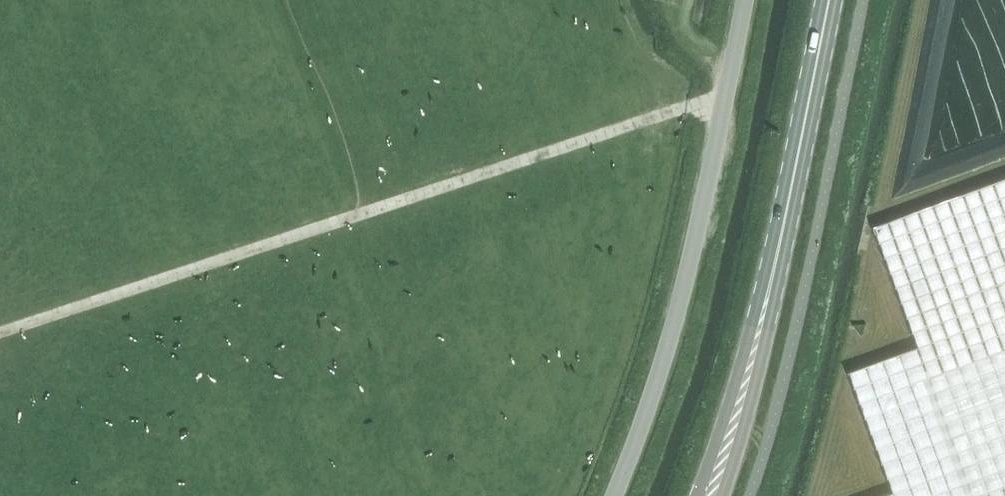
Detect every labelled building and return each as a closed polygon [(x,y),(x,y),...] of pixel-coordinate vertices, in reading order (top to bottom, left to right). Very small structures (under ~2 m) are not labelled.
[(884,495),(1004,495),(1004,178),(873,227),(917,347),(848,373),(892,493),(884,495)]
